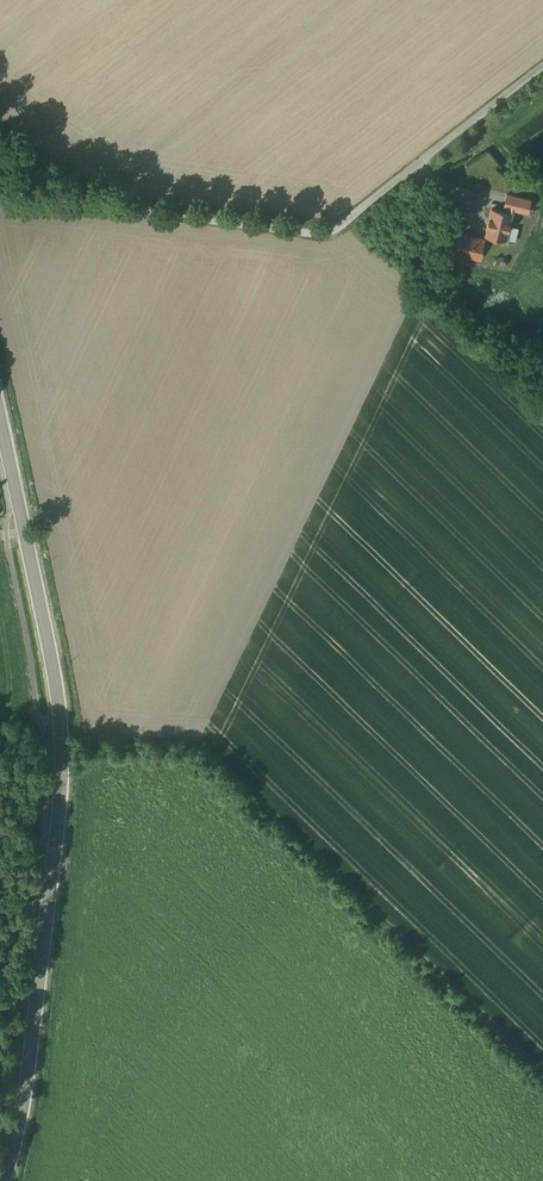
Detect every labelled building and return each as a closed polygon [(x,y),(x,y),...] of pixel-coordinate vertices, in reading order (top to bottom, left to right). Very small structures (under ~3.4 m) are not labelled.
[(531,199),(507,194),(504,207),(514,210),(528,213),(531,199)] [(492,208),(485,235),(506,240),(514,210),(505,208),(504,211),(492,208)] [(484,239),(456,232),(452,252),(480,259),(484,239)]
